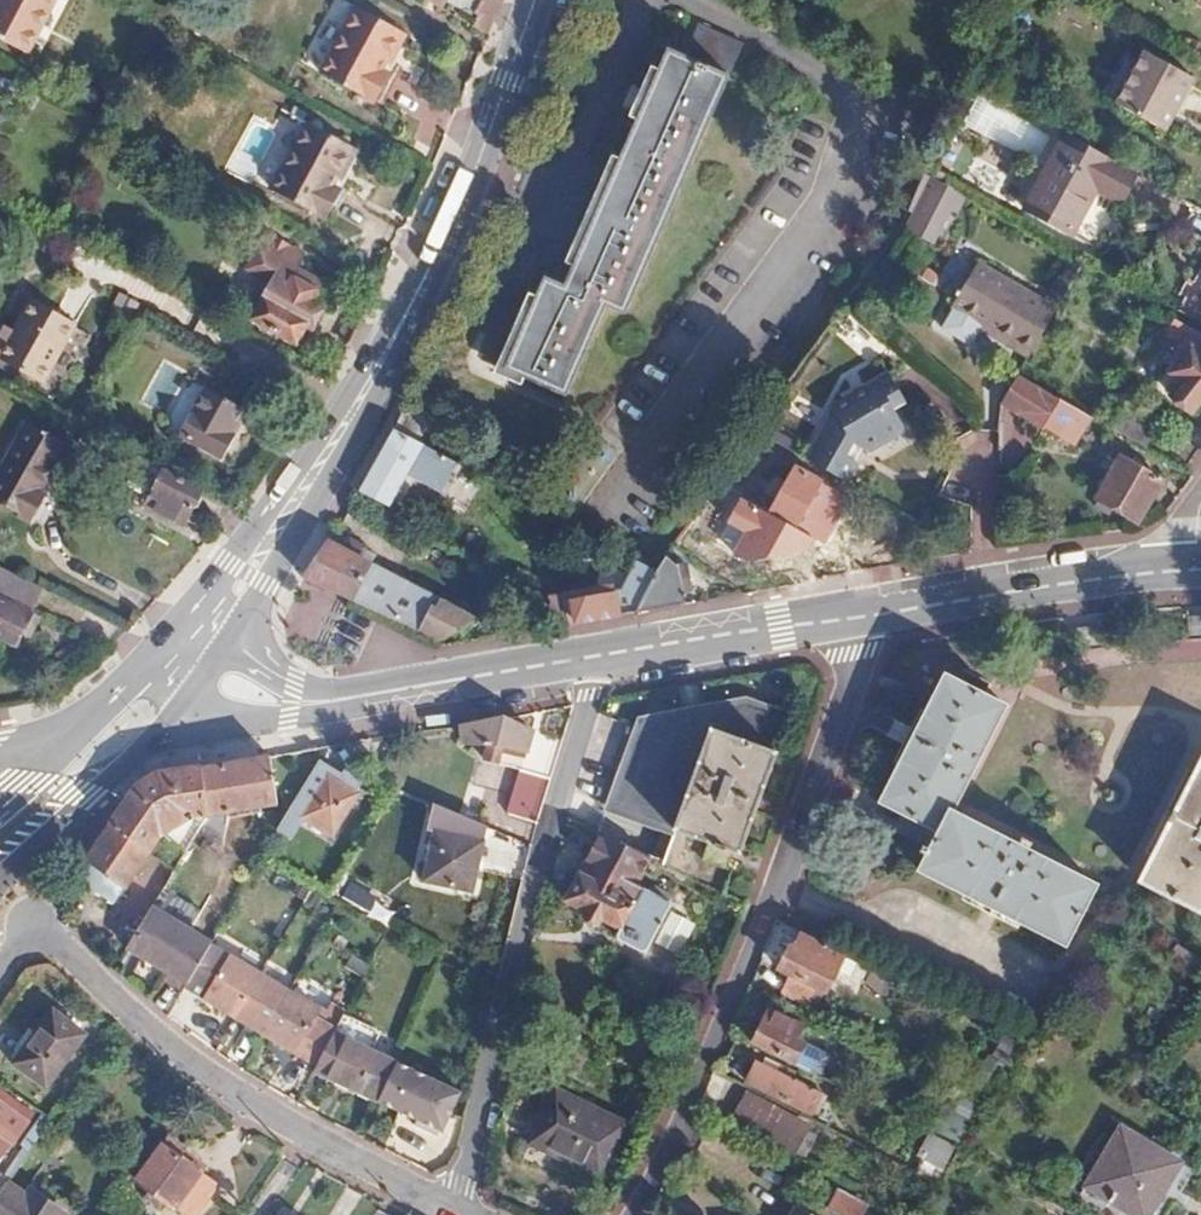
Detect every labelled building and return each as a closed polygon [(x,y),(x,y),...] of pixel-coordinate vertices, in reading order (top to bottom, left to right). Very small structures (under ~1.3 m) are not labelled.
[(20,54),(48,0),(0,0),(0,43),(20,54)] [(443,0),(473,16),(468,24),(483,33),(488,24),(485,22),(496,3),(490,0),(444,0),(443,0)] [(398,31),(356,9),(320,75),(373,103),(394,65),(383,58),(398,31)] [(682,55),(666,49),(561,283),(542,274),(502,366),(562,392),(602,302),(620,310),(742,39),(698,21),(682,55)] [(1192,76),(1144,51),(1115,104),(1163,130),(1192,76)] [(275,180),(303,131),(283,119),(255,168),(275,180)] [(350,147),(308,124),(271,190),(327,219),(348,181),(336,174),(350,147)] [(1133,175),(1062,137),(1020,210),(1068,237),(1095,192),(1117,204),(1133,175)] [(929,177),(922,172),(907,206),(914,210),(929,177)] [(960,194),(929,177),(914,210),(904,225),(928,240),(950,203),(955,205),(960,194)] [(250,270),(273,282),(253,318),(297,342),(307,325),(319,303),(324,294),(300,279),(304,269),(299,265),(306,253),(270,233),(250,270)] [(977,263),(950,309),(984,328),(1029,352),(1056,306),(977,263)] [(304,269),(300,279),(324,294),(330,284),(304,269)] [(1187,318),(1200,326),(1200,294),(1187,318)] [(2,336),(0,339),(0,359),(42,382),(76,324),(34,299),(10,340),(2,336)] [(327,307),(319,303),(307,325),(315,329),(327,307)] [(1172,357),(1177,361),(1170,372),(1181,381),(1170,396),(1190,411),(1200,398),(1200,336),(1172,321),(1164,334),(1181,344),(1172,357)] [(984,328),(979,333),(1025,359),(1026,357),(1029,352),(984,328)] [(1059,387),(1042,378),(1036,387),(1053,397),(1059,387)] [(245,407),(206,385),(180,432),(223,457),(237,433),(232,431),(245,407)] [(833,407),(831,419),(816,443),(811,440),(800,459),(835,479),(844,465),(835,459),(841,449),(850,455),(853,457),(898,446),(893,422),(891,415),(905,412),(897,385),(833,401),(833,407)] [(1053,397),(1036,387),(1018,418),(1043,434),(1046,430),(1074,446),(1091,419),(1053,397)] [(434,416),(407,402),(394,426),(421,441),(434,416)] [(831,419),(833,407),(811,440),(816,443),(831,419)] [(1123,410),(1111,430),(1144,449),(1155,430),(1123,410)] [(905,412),(891,415),(893,422),(905,417),(905,412)] [(28,421),(0,469),(0,501),(31,520),(45,496),(36,491),(65,441),(28,421)] [(91,429),(85,440),(141,472),(132,487),(149,496),(145,502),(180,523),(200,490),(165,469),(167,467),(122,442),(119,446),(91,429)] [(420,443),(392,429),(358,490),(387,504),(394,493),(400,496),(402,491),(397,488),(399,483),(406,488),(412,479),(442,495),(458,464),(420,443)] [(850,455),(841,449),(835,459),(844,465),(850,455)] [(1160,481),(1117,457),(1094,498),(1136,521),(1160,481)] [(818,483),(793,468),(767,512),(760,508),(750,526),(782,542),(791,527),(793,529),(818,483)] [(765,550),(739,532),(714,567),(738,584),(765,550)] [(325,540),(302,575),(440,639),(453,631),(459,635),(477,620),(428,594),(438,575),(404,558),(393,576),(325,540)] [(664,554),(654,568),(637,611),(683,603),(676,563),(674,564),(664,554)] [(564,593),(546,596),(551,626),(637,611),(654,568),(637,558),(620,589),(565,599),(564,593)] [(541,577),(518,564),(509,579),(533,592),(541,577)] [(40,615),(50,597),(29,586),(0,572),(0,598),(40,615)] [(306,602),(294,598),(285,625),(317,635),(324,611),(318,609),(324,591),(310,586),(306,602)] [(13,644),(21,632),(29,636),(39,616),(0,598),(0,638),(13,644)] [(937,829),(917,868),(1065,946),(1084,910),(1095,916),(1101,903),(1095,900),(1099,893),(1094,890),(1095,888),(1028,852),(1032,846),(1020,839),(1015,846),(951,811),(1005,708),(942,676),(880,799),(937,829)] [(708,709),(639,723),(610,800),(666,821),(675,824),(675,827),(736,850),(788,714),(752,701),(708,709)] [(461,741),(480,739),(479,745),(485,748),(482,758),(495,762),(499,752),(521,759),(506,812),(535,820),(561,739),(528,730),(504,717),(459,726),(461,741)] [(269,753),(200,765),(204,810),(204,814),(208,813),(277,801),(269,753)] [(1135,881),(1197,910),(1200,902),(1200,753),(1135,881)] [(331,768),(318,760),(290,807),(304,815),(302,817),(333,835),(359,792),(329,774),(331,768)] [(157,774),(154,776),(109,824),(86,860),(89,861),(124,882),(126,884),(159,829),(188,812),(204,810),(200,765),(161,772),(157,774)] [(427,830),(433,831),(423,880),(470,890),(484,826),(432,804),(427,830)] [(599,886),(577,877),(566,900),(620,928),(615,937),(643,952),(668,903),(634,886),(648,859),(565,817),(557,846),(585,861),(588,855),(622,874),(620,878),(618,878),(615,883),(604,877),(599,886)] [(207,875),(181,858),(164,887),(190,902),(207,875)] [(124,882),(89,861),(79,877),(114,899),(124,882)] [(151,907),(127,948),(186,985),(200,962),(210,945),(151,907)] [(793,948),(788,945),(777,968),(788,974),(780,991),(806,1003),(814,987),(826,992),(835,971),(840,962),(843,954),(844,952),(802,931),(793,948)] [(210,945),(200,962),(186,985),(184,989),(234,1018),(260,975),(210,945)] [(843,954),(840,962),(835,971),(843,975),(851,959),(843,954)] [(350,956),(344,966),(362,977),(367,967),(350,956)] [(289,992),(260,975),(234,1018),(264,1036),(289,992)] [(320,1010),(289,992),(264,1036),(296,1054),(309,1028),(320,1010)] [(320,1010),(309,1028),(328,1040),(333,1031),(343,1012),(324,1001),(320,1010)] [(800,1026),(768,1011),(752,1041),(793,1061),(792,1063),(819,1076),(831,1055),(804,1041),(796,1037),(800,1026)] [(16,1069),(47,1090),(86,1033),(54,1012),(16,1069)] [(328,1040),(309,1028),(296,1054),(315,1066),(328,1040)] [(333,1031),(328,1040),(315,1066),(313,1069),(377,1099),(394,1061),(333,1031)] [(758,1060),(748,1081),(812,1112),(822,1092),(758,1060)] [(460,1092),(394,1061),(377,1099),(442,1130),(460,1092)] [(624,1121),(553,1087),(527,1141),(598,1174),(624,1121)] [(746,1096),(734,1122),(791,1151),(802,1131),(775,1116),(778,1112),(746,1096)] [(31,1120),(0,1100),(0,1138),(13,1147),(31,1120)] [(1195,1113),(1185,1128),(1193,1133),(1200,1121),(1200,1117),(1195,1113)] [(1120,1129),(1082,1189),(1129,1214),(1138,1214),(1149,1198),(1155,1202),(1179,1163),(1120,1129)] [(946,1173),(960,1144),(934,1132),(921,1161),(946,1173)] [(169,1134),(138,1178),(180,1207),(181,1204),(197,1214),(200,1214),(223,1180),(183,1153),(188,1146),(169,1134)] [(55,1202),(17,1177),(10,1187),(0,1203),(0,1214),(47,1214),(55,1202)] [(10,1187),(0,1180),(0,1203),(10,1187)] [(836,1191),(827,1207),(843,1214),(861,1214),(866,1206),(836,1191)] [(75,1214),(55,1202),(47,1214),(74,1214),(75,1214)] [(795,1205),(789,1214),(814,1214),(795,1205)]
